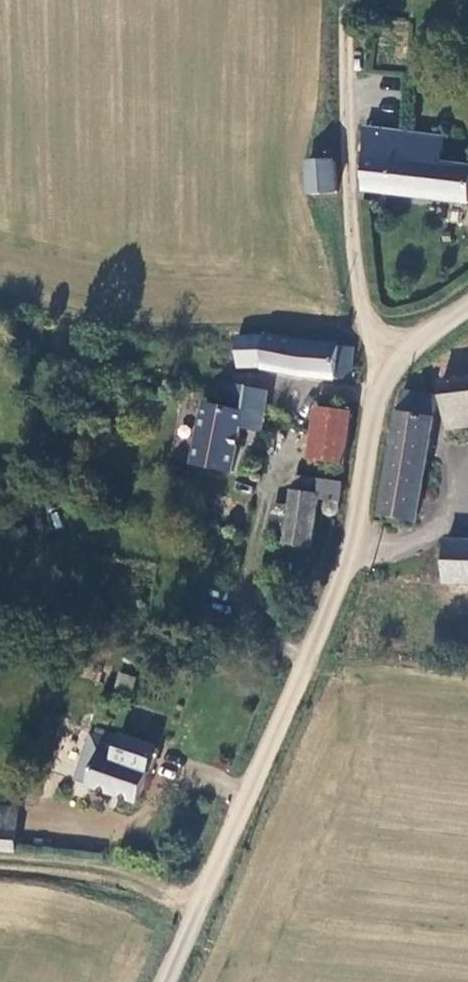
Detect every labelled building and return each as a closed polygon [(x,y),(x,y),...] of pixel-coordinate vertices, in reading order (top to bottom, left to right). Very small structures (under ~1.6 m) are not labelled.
[(429,135),(355,128),(355,186),(455,197),(458,165),(427,162),(429,135)] [(324,161),(316,161),(316,160),(316,159),(315,158),(315,157),(314,156),(313,155),(312,155),(311,155),(310,155),(309,155),(308,155),(307,155),(306,156),(305,157),(304,157),(304,158),(304,159),(303,159),(303,160),(303,161),(297,162),(298,192),(325,191),(324,161)] [(250,369),(250,366),(337,376),(337,344),(253,334),(253,355),(240,355),(239,367),(250,369)] [(431,379),(434,426),(460,423),(460,405),(467,404),(467,374),(431,379)] [(257,386),(236,383),(232,407),(230,420),(250,423),(257,386)] [(390,388),(367,510),(403,515),(422,393),(390,388)] [(184,463),(222,465),(230,420),(232,407),(191,405),(184,463)] [(304,409),(302,431),(334,432),(336,410),(304,409)] [(334,432),(302,431),(300,460),(331,461),(334,432)] [(264,502),(261,523),(275,525),(274,539),(297,542),(303,501),(310,502),(325,503),(329,481),(329,479),(282,474),(278,503),(264,502)] [(325,503),(310,502),(309,509),(314,514),(323,512),(325,503)] [(434,536),(433,576),(467,576),(467,536),(434,536)] [(130,695),(136,676),(119,671),(113,690),(130,695)] [(90,722),(87,732),(88,732),(99,736),(101,728),(102,726),(90,722)] [(65,775),(128,794),(148,743),(101,728),(99,736),(88,732),(87,732),(81,730),(65,775)] [(6,847),(8,810),(0,809),(0,847),(6,847)]
